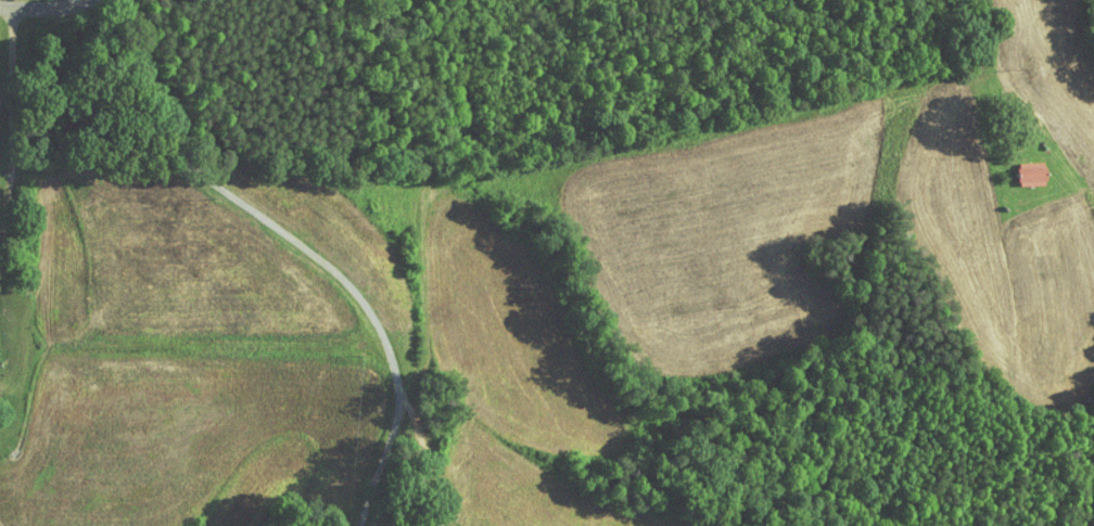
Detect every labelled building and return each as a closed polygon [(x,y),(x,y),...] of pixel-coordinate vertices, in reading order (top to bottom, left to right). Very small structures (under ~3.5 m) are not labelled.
[(1031,178),(1031,156),(1003,157),(1004,179),(1031,178)]
